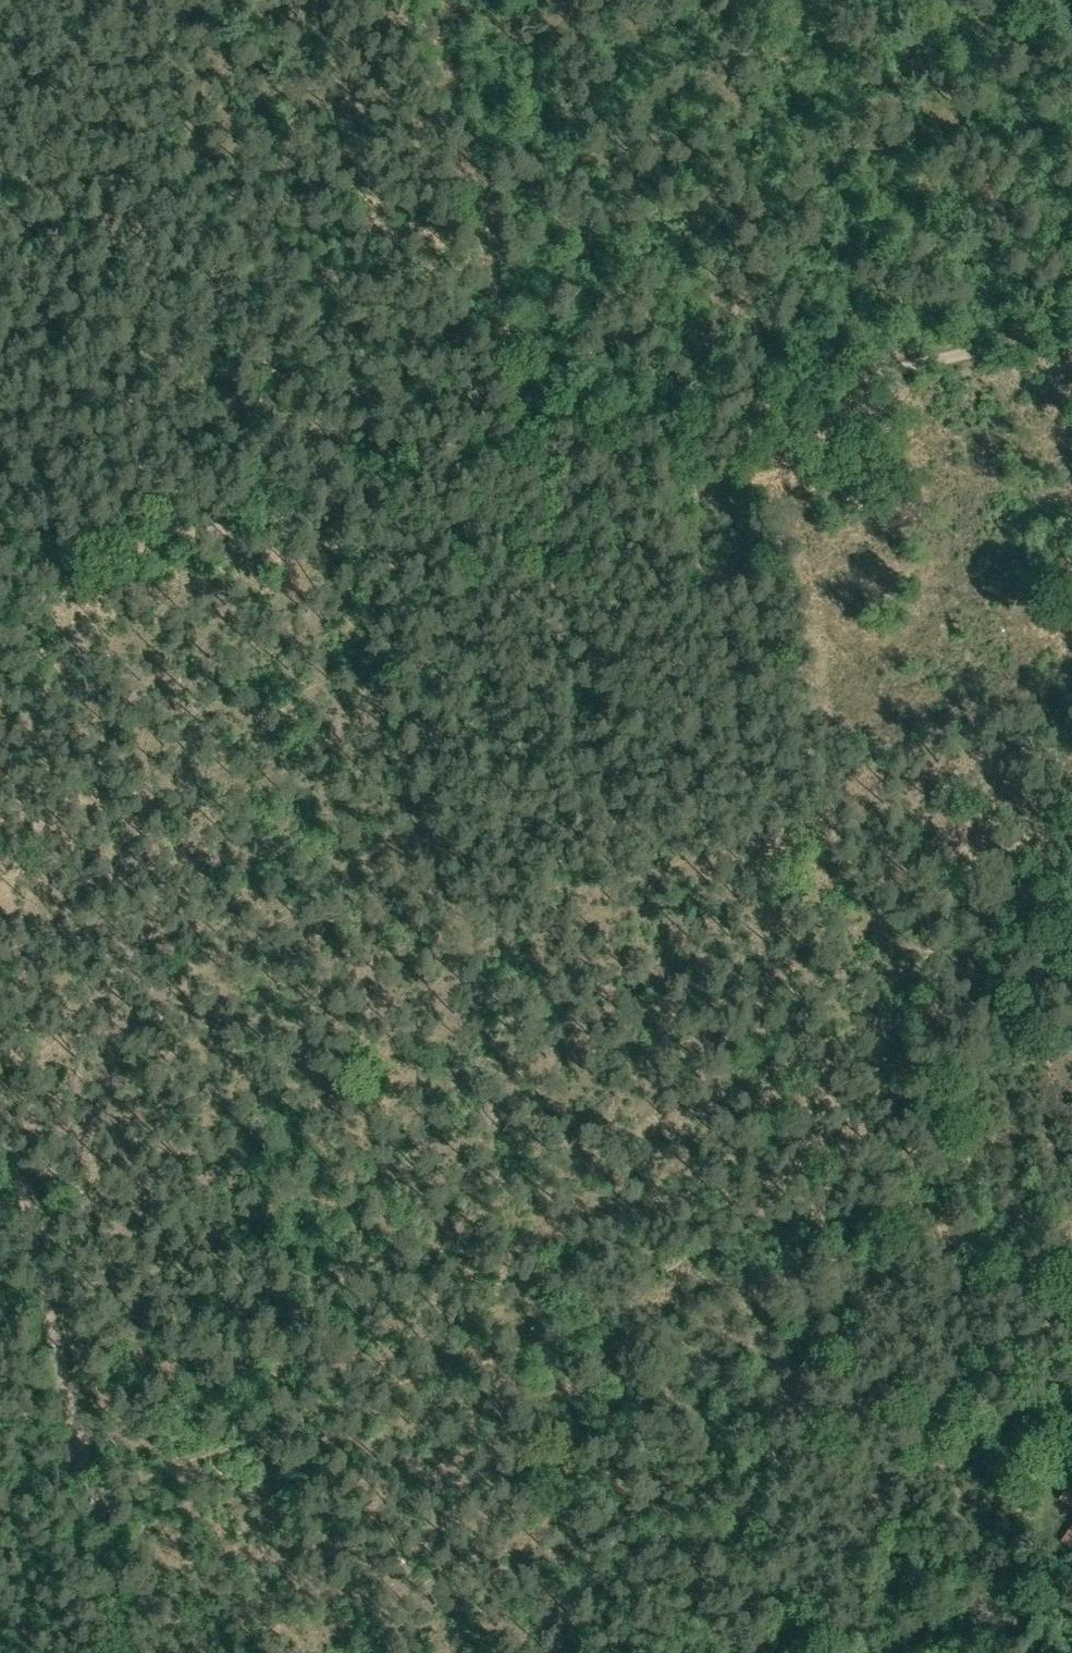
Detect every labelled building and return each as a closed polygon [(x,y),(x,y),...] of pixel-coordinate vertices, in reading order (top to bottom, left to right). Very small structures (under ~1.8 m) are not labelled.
[(1071,1484),(1060,1498),(1071,1506),(1071,1485),(1071,1484)] [(1062,1541),(1071,1548),(1071,1527),(1062,1541)]
